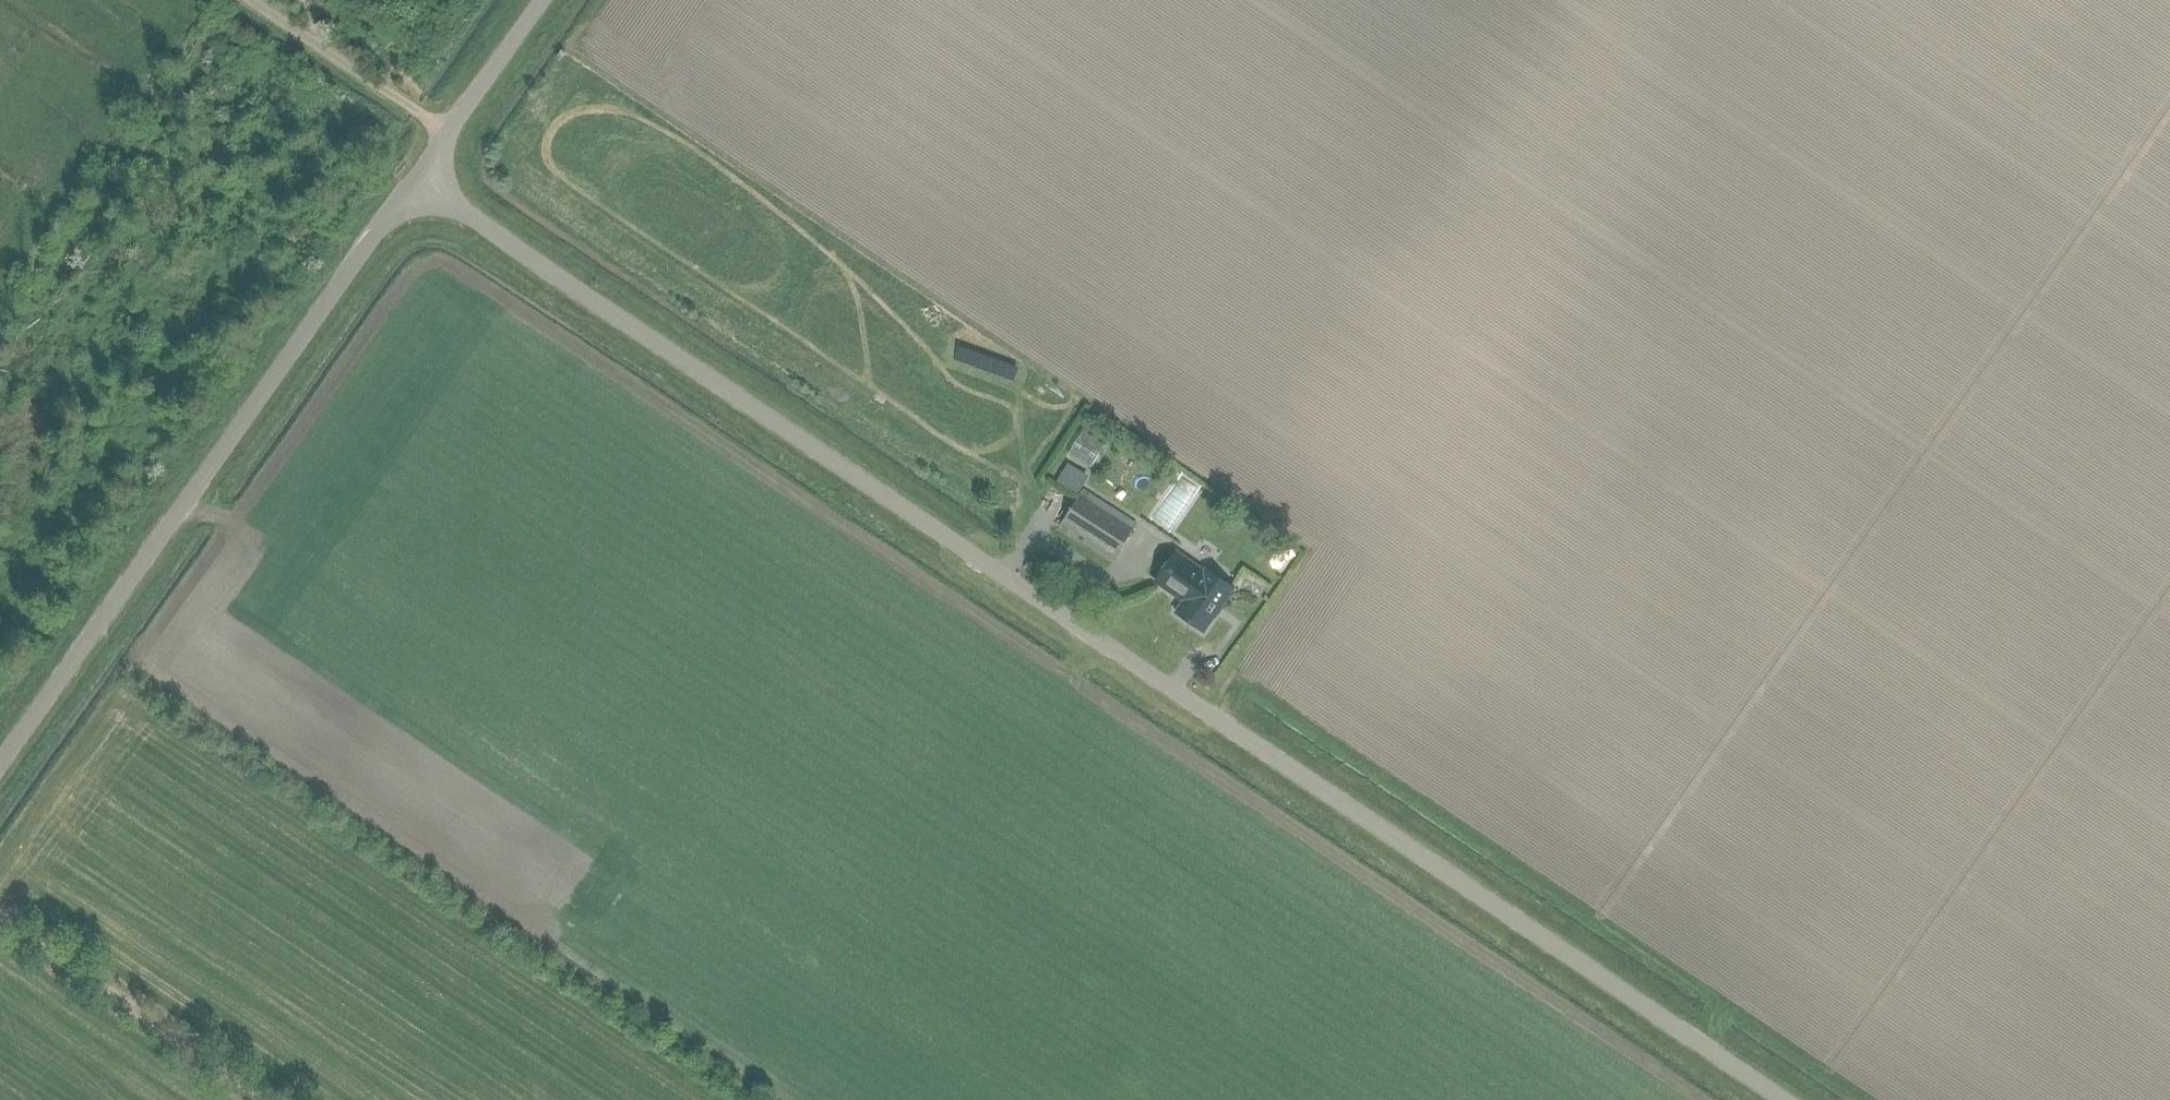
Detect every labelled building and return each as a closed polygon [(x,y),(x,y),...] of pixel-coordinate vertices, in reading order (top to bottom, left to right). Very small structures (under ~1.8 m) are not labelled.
[(1091,468),(1105,445),(1082,431),(1068,454),(1091,468)] [(1083,491),(1093,474),(1070,462),(1060,479),(1083,491)] [(1077,496),(1059,524),(1113,558),(1131,530),(1077,496)] [(1156,578),(1184,598),(1174,611),(1201,631),(1232,589),(1205,569),(1203,572),(1175,551),(1156,578)]
